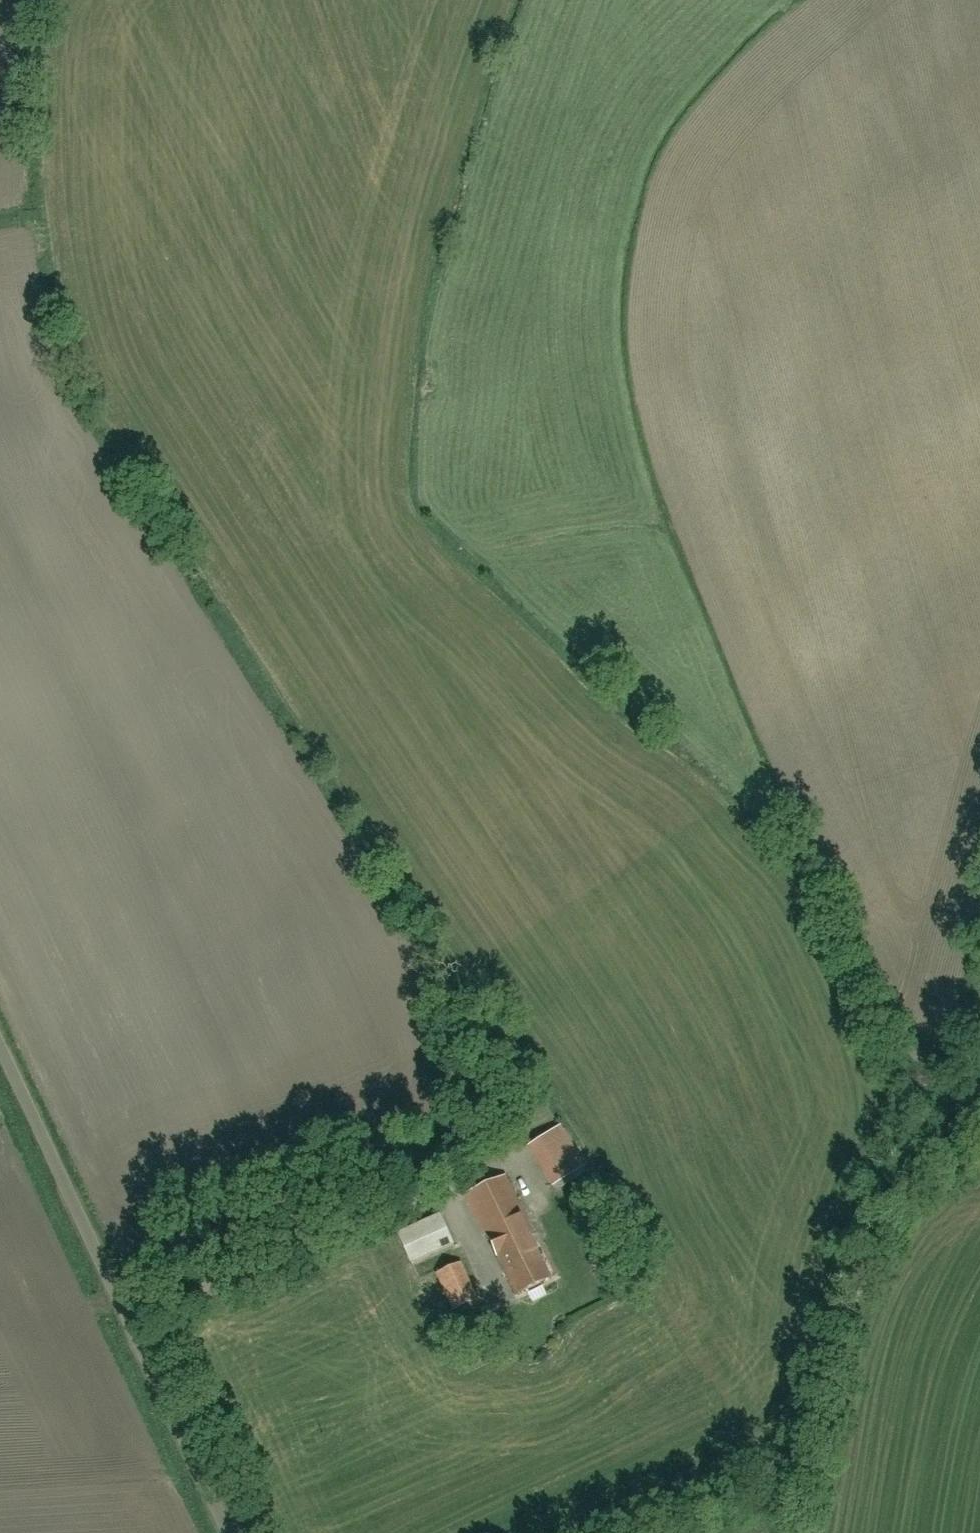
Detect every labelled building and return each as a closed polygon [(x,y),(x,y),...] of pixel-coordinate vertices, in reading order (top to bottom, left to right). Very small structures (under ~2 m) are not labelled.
[(556,1127),(526,1145),(552,1186),(581,1168),(556,1127)] [(505,1178),(462,1198),(510,1299),(553,1279),(505,1178)] [(396,1230),(408,1265),(452,1251),(440,1215),(396,1230)] [(461,1267),(433,1280),(449,1314),(477,1300),(461,1267)]
